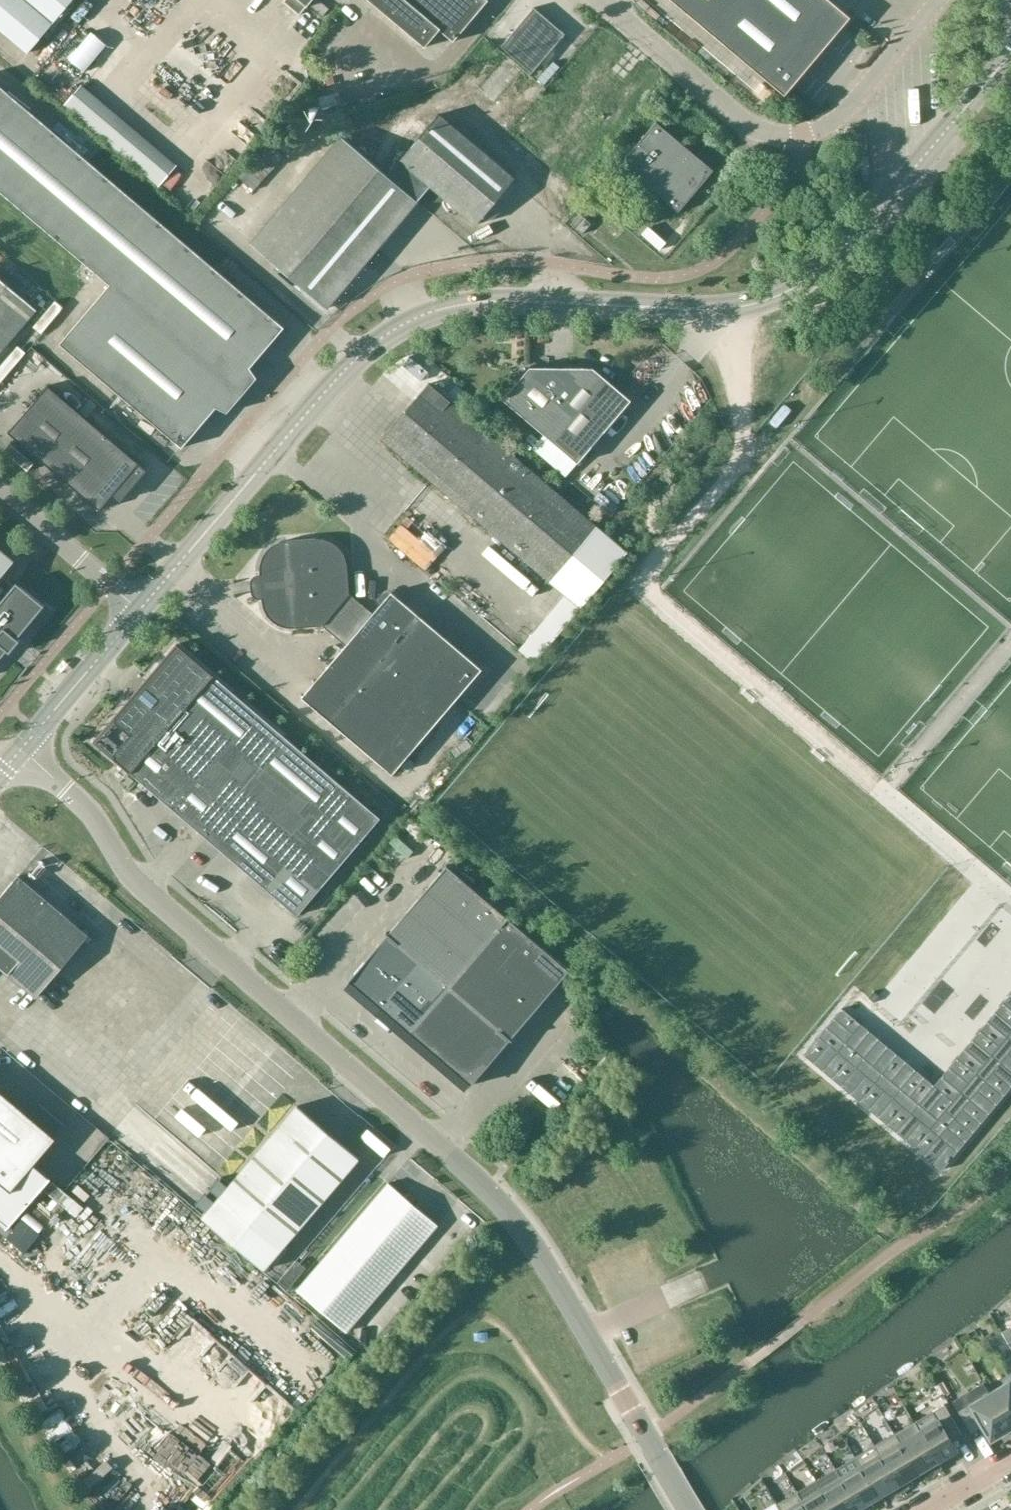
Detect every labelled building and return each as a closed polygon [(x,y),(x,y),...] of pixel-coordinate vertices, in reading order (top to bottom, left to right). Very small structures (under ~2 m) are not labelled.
[(28,54),(74,0),(0,0),(0,31),(28,54)] [(283,2),(299,15),(307,6),(308,7),(315,0),(285,0),(283,2)] [(427,48),(441,31),(455,42),(490,0),(369,0),(427,48)] [(775,88),(784,95),(850,17),(829,0),(671,0),(775,88)] [(566,35),(559,29),(535,9),(504,47),(534,73),(566,35)] [(89,25),(66,54),(97,78),(120,50),(89,25)] [(181,447),(182,448),(216,407),(226,412),(256,378),(249,367),(284,327),(0,86),(0,192),(109,285),(59,344),(181,447)] [(79,87),(64,106),(159,186),(175,168),(79,87)] [(322,99),(320,99),(324,111),(342,105),(343,105),(340,94),(324,98),(322,99)] [(415,107),(343,136),(388,175),(439,114),(437,112),(415,107)] [(516,180),(439,115),(388,176),(419,202),(432,186),(478,225),(516,180)] [(679,211),(713,171),(656,122),(622,163),(679,211)] [(329,308),(419,202),(388,176),(342,137),(252,243),(329,308)] [(248,201),(256,207),(269,191),(262,185),(248,201)] [(582,233),(590,224),(580,215),(572,224),(582,233)] [(36,312),(0,281),(0,354),(36,312)] [(44,308),(52,314),(65,297),(57,291),(44,308)] [(430,372),(412,356),(404,365),(423,381),(430,372)] [(578,463),(631,401),(593,368),(530,369),(503,400),(578,463)] [(404,414),(382,439),(479,521),(495,535),(523,559),(550,582),(559,590),(581,608),(602,584),(608,577),(611,573),(614,569),(628,554),(597,527),(429,384),(404,414)] [(48,386),(8,433),(99,510),(113,494),(121,501),(146,471),(138,464),(139,463),(48,386)] [(262,557),(259,564),(259,568),(260,577),(261,605),(265,611),(268,617),(271,620),(274,623),(278,626),(285,628),(287,628),(323,626),(330,618),(352,638),(302,697),(392,774),(481,669),(391,592),(372,614),(348,593),(346,563),(346,560),(345,557),(342,552),(340,550),(337,547),(334,545),(331,542),(327,539),(322,539),(317,539),(280,542),(274,545),(270,547),(267,550),(264,554),(262,557)] [(14,561),(0,549),(0,579),(14,561)] [(16,582),(0,602),(0,658),(7,650),(9,652),(19,640),(17,638),(44,605),(16,582)] [(176,644),(93,741),(297,915),(380,818),(176,644)] [(427,888),(488,940),(509,915),(515,907),(485,880),(476,891),(446,865),(427,888)] [(17,876),(0,896),(0,966),(36,996),(87,936),(17,876)] [(488,940),(427,888),(407,911),(468,963),(488,940)] [(468,963),(407,911),(388,934),(419,960),(449,986),(468,963)] [(488,940),(549,993),(569,970),(508,918),(510,916),(509,915),(488,940)] [(348,981),(379,1007),(419,960),(388,934),(386,932),(385,933),(387,935),(348,981)] [(549,993),(488,940),(468,963),(530,1016),(549,993)] [(449,986),(419,960),(379,1007),(409,1033),(449,986)] [(530,1016),(468,963),(449,986),(479,1012),(511,1038),(530,1016)] [(479,1012),(449,986),(409,1033),(439,1059),(479,1012)] [(934,1085),(883,1042),(858,1022),(842,1008),(803,1054),(936,1165),(942,1170),(1010,1088),(1010,993),(934,1085)] [(511,1038),(479,1012),(439,1059),(471,1085),(510,1039),(512,1041),(512,1040),(511,1038)] [(173,1120),(181,1110),(123,1064),(99,1093),(144,1128),(159,1109),(173,1120)] [(187,1082),(180,1091),(221,1127),(229,1118),(187,1082)] [(246,1111),(253,1103),(229,1084),(222,1092),(246,1111)] [(45,1172),(33,1162),(55,1136),(39,1123),(0,1090),(0,1232),(6,1237),(13,1229),(8,1226),(40,1188),(50,1177),(45,1172)] [(264,1269),(359,1158),(297,1106),(202,1217),(264,1269)] [(346,1332),(437,1225),(388,1183),(297,1290),(346,1332)] [(990,1392),(1010,1428),(1010,1380),(990,1392)] [(1010,1428),(990,1392),(958,1411),(971,1433),(982,1426),(990,1440),(1010,1428)] [(944,1404),(932,1411),(938,1419),(936,1421),(919,1430),(937,1461),(956,1450),(951,1440),(962,1433),(944,1404)] [(895,1433),(894,1434),(917,1473),(930,1465),(934,1473),(942,1468),(937,1461),(919,1430),(900,1442),(895,1433)] [(227,1434),(219,1443),(242,1463),(249,1455),(227,1434)] [(894,1434),(875,1445),(902,1492),(910,1488),(905,1480),(917,1473),(894,1434)] [(902,1492),(875,1445),(854,1457),(860,1465),(878,1496),(891,1489),(895,1496),(902,1492)] [(214,1449),(205,1460),(215,1468),(224,1457),(214,1449)] [(841,1477),(860,1509),(870,1509),(866,1503),(878,1496),(860,1465),(841,1477)] [(821,1489),(834,1509),(860,1509),(841,1477),(821,1489)] [(802,1500),(808,1509),(834,1509),(821,1489),(802,1500)] [(802,1500),(797,1491),(776,1504),(780,1509),(808,1509),(802,1500)]
